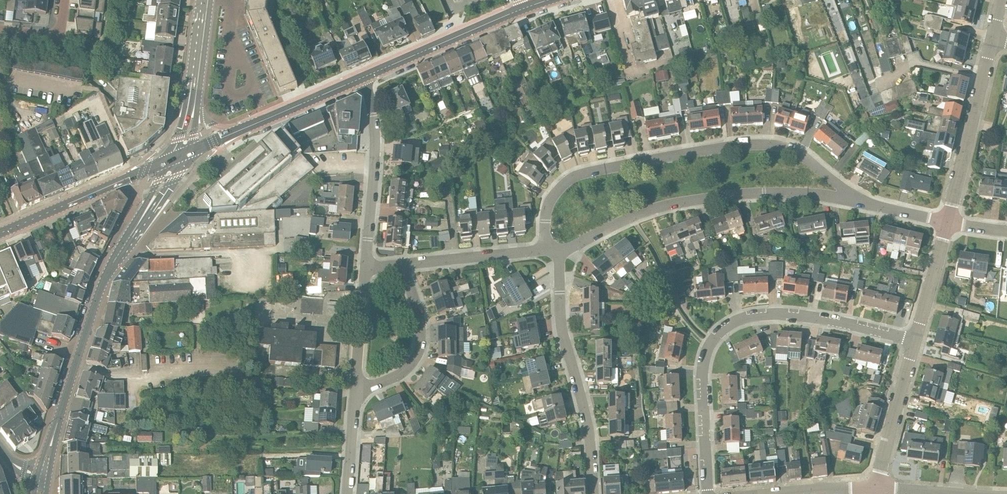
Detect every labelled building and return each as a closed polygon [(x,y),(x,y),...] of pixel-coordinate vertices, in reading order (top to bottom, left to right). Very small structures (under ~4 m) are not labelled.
[(6,12),(14,13),(15,0),(7,0),(6,12)] [(94,13),(103,14),(105,1),(96,0),(78,0),(79,10),(78,10),(78,9),(77,11),(94,13)] [(179,0),(151,0),(150,7),(159,8),(159,6),(178,9),(178,7),(180,7),(180,2),(179,2),(179,0)] [(289,91),(298,87),(267,14),(268,0),(250,0),(248,17),(281,94),(289,91)] [(397,9),(401,7),(397,0),(388,0),(387,1),(392,11),(397,9)] [(655,0),(622,0),(628,19),(630,19),(638,43),(631,45),(637,66),(657,60),(655,52),(670,48),(667,34),(657,37),(653,18),(654,18),(653,16),(658,14),(655,0)] [(681,9),(679,0),(665,0),(666,3),(665,3),(665,5),(660,7),(663,18),(670,16),(670,15),(682,11),(681,9)] [(681,9),(694,5),(692,0),(679,0),(681,9)] [(952,7),(957,8),(975,12),(978,0),(953,0),(952,7)] [(25,12),(46,15),(47,3),(26,1),(25,12)] [(879,27),(883,25),(881,18),(883,17),(881,11),(878,12),(877,6),(874,7),(879,27)] [(363,24),(365,28),(371,25),(373,25),(365,7),(357,11),(363,24)] [(142,22),(155,24),(175,27),(176,21),(178,21),(179,14),(177,14),(178,11),(155,8),(154,17),(143,15),(142,22)] [(796,35),(801,34),(794,8),(789,10),(796,35)] [(972,26),(975,12),(957,8),(953,22),(972,26)] [(421,19),(416,9),(410,12),(422,38),(436,32),(428,16),(421,19)] [(75,32),(75,33),(100,37),(102,24),(93,23),(94,13),(77,11),(76,21),(75,20),(76,32),(75,32)] [(402,20),(399,13),(392,16),(385,19),(388,26),(395,43),(397,42),(399,43),(402,42),(402,40),(408,37),(404,28),(407,27),(403,19),(402,20)] [(759,26),(765,24),(762,13),(756,15),(759,26)] [(573,19),(580,45),(581,46),(588,44),(588,42),(592,41),(586,17),(585,17),(585,16),(583,16),(581,15),(579,16),(578,18),(573,19)] [(607,15),(592,19),(595,32),(610,29),(607,15)] [(924,21),(941,25),(943,19),(930,15),(930,16),(926,15),(924,21)] [(340,22),(360,64),(378,56),(369,34),(361,37),(364,43),(355,47),(355,44),(357,43),(354,36),(358,34),(355,27),(351,29),(346,19),(340,22)] [(570,48),(580,45),(573,19),(568,20),(566,19),(564,20),(563,22),(561,22),(565,40),(570,48)] [(940,31),(941,25),(924,21),(921,20),(920,26),(924,27),(940,31)] [(347,70),(360,64),(340,22),(339,22),(351,48),(346,51),(339,35),(338,36),(336,31),(330,34),(337,47),(347,70)] [(395,43),(388,26),(381,29),(378,22),(373,25),(371,25),(374,32),(373,33),(377,41),(380,39),(384,48),(390,45),(392,47),(395,45),(395,43)] [(175,28),(175,27),(155,24),(154,37),(153,42),(144,41),(173,45),(175,33),(176,33),(177,28),(175,28)] [(542,30),(553,54),(564,50),(561,42),(560,43),(553,25),(551,26),(550,26),(547,27),(546,28),(542,30)] [(510,46),(512,46),(513,48),(518,46),(518,48),(524,45),(527,53),(532,50),(526,36),(522,37),(518,27),(504,33),(510,46)] [(541,60),(553,54),(542,30),(536,32),(535,32),(533,33),(532,34),(530,35),(541,60)] [(337,47),(330,34),(329,31),(323,34),(326,41),(310,48),(312,54),(309,55),(310,58),(311,57),(316,71),(316,72),(321,70),(322,73),(328,70),(327,68),(338,63),(332,50),(337,47)] [(969,38),(948,33),(942,32),(941,37),(943,38),(941,45),(947,46),(947,47),(965,51),(969,38)] [(515,58),(510,46),(504,33),(492,39),(500,58),(501,58),(503,63),(515,58)] [(730,33),(724,35),(726,43),(733,41),(730,33)] [(900,36),(906,54),(912,53),(908,37),(900,35),(900,36)] [(900,36),(887,40),(883,41),(888,59),(906,54),(900,36)] [(494,61),(500,58),(492,39),(480,44),(490,65),(488,61),(493,59),(494,61)] [(172,50),(173,45),(144,41),(143,52),(150,53),(149,62),(171,65),(173,51),(172,50)] [(478,71),(490,65),(480,44),(468,49),(477,68),(478,71)] [(947,46),(941,45),(938,44),(937,50),(945,52),(943,60),(962,65),(965,51),(947,47),(947,46)] [(690,57),(687,48),(678,51),(681,60),(690,57)] [(477,68),(468,49),(455,54),(464,73),(467,81),(480,75),(477,68)] [(452,78),(464,73),(455,54),(443,59),(452,78)] [(867,81),(877,77),(868,54),(858,58),(867,81)] [(12,57),(9,68),(16,70),(18,58),(12,57)] [(24,59),(18,58),(16,70),(22,71),(24,59)] [(30,61),(24,59),(22,71),(28,72),(30,61)] [(439,84),(452,78),(443,59),(431,65),(439,84)] [(752,60),(743,64),(745,69),(754,65),(752,60)] [(36,62),(30,61),(28,72),(34,73),(36,62)] [(42,63),(36,62),(34,73),(40,74),(42,63)] [(169,78),(171,65),(149,62),(148,70),(141,69),(140,74),(153,76),(169,78)] [(48,64),(42,63),(40,74),(46,75),(48,64)] [(857,70),(855,63),(848,66),(850,73),(857,70)] [(54,65),(48,64),(46,75),(52,77),(54,65)] [(60,66),(54,65),(52,77),(58,78),(60,66)] [(442,91),(439,84),(431,65),(417,71),(428,97),(442,91)] [(66,68),(60,66),(58,78),(64,79),(66,68)] [(72,69),(66,68),(64,79),(70,80),(72,69)] [(918,78),(920,70),(914,68),(912,76),(918,78)] [(78,70),(72,69),(70,80),(76,81),(78,70)] [(84,71),(78,70),(76,81),(82,83),(84,71)] [(669,79),(667,70),(655,72),(657,82),(669,79)] [(163,125),(168,84),(118,77),(114,115),(125,139),(118,142),(126,158),(142,150),(163,132),(164,125),(163,125)] [(626,83),(624,78),(616,80),(618,86),(626,83)] [(934,95),(944,98),(963,102),(968,80),(960,78),(960,81),(950,78),(948,86),(944,85),(943,88),(936,87),(934,95)] [(899,85),(903,97),(918,91),(913,79),(899,85)] [(689,88),(687,80),(678,82),(680,89),(689,88)] [(891,102),(903,97),(899,85),(887,90),(891,102)] [(401,89),(401,88),(398,87),(395,89),(394,91),(395,92),(388,95),(399,121),(405,119),(404,115),(412,112),(410,107),(411,107),(403,89),(401,89)] [(772,89),(771,103),(778,103),(779,89),(772,89)] [(718,105),(725,105),(724,90),(716,91),(718,105)] [(883,105),(891,102),(887,90),(879,93),(883,105)] [(874,109),(883,105),(879,93),(870,97),(874,109)] [(679,99),(681,113),(687,112),(686,103),(688,103),(687,94),(678,96),(679,99)] [(360,101),(354,97),(332,107),(326,110),(337,137),(338,144),(345,144),(347,144),(347,151),(356,150),(358,123),(360,101)] [(865,113),(874,109),(870,97),(861,101),(865,113)] [(959,122),(963,102),(944,98),(943,103),(946,104),(945,111),(930,107),(928,115),(935,117),(959,122)] [(682,118),(681,113),(679,99),(672,100),(673,106),(669,107),(670,113),(660,115),(660,122),(663,138),(678,135),(675,119),(682,118)] [(817,115),(827,119),(833,104),(823,100),(817,115)] [(632,120),(643,118),(639,101),(628,104),(632,120)] [(745,102),(747,123),(754,122),(755,125),(763,124),(762,108),(760,108),(760,101),(753,101),(754,108),(747,108),(747,102),(745,102)] [(741,123),(747,123),(745,102),(733,103),(734,109),(732,110),(733,126),(741,125),(741,123)] [(789,127),(793,113),(788,112),(790,105),(783,103),(781,110),(780,109),(775,125),(783,127),(784,125),(789,127)] [(701,107),(704,128),(713,127),(713,129),(721,128),(719,112),(716,112),(715,105),(702,107),(701,107)] [(660,122),(660,115),(658,107),(645,109),(647,124),(645,124),(648,140),(663,138),(660,122)] [(699,129),(704,128),(701,107),(695,108),(696,108),(688,109),(689,116),(688,116),(691,132),(699,131),(699,129)] [(77,112),(72,115),(88,152),(99,176),(123,166),(98,109),(93,111),(92,110),(87,112),(91,120),(82,123),(77,112)] [(793,113),(789,127),(797,129),(796,131),(804,134),(809,118),(807,118),(809,111),(803,109),(801,116),(793,113)] [(283,129),(284,130),(289,138),(292,136),(299,153),(312,153),(307,143),(328,134),(319,113),(288,126),(288,128),(285,130),(283,128),(283,129)] [(609,127),(611,139),(613,147),(614,147),(614,149),(623,147),(623,145),(624,145),(622,138),(623,136),(630,135),(631,138),(626,117),(616,120),(615,125),(609,127)] [(955,139),(959,122),(935,117),(932,129),(938,130),(937,135),(955,139)] [(38,134),(54,127),(51,119),(35,128),(38,134)] [(490,134),(483,119),(476,123),(483,138),(490,134)] [(906,128),(916,130),(923,132),(925,124),(907,121),(906,128)] [(827,147),(840,131),(830,123),(826,128),(825,127),(815,140),(820,145),(822,143),(827,147)] [(576,147),(578,155),(579,154),(580,156),(587,155),(587,153),(589,152),(587,145),(588,144),(594,143),(591,131),(592,131),(591,125),(581,127),(580,132),(574,134),(576,147)] [(606,141),(611,139),(609,127),(592,131),(591,131),(594,143),(595,151),(597,151),(597,153),(605,151),(605,149),(606,149),(605,142),(606,141)] [(35,128),(15,137),(20,148),(16,150),(17,152),(21,150),(27,164),(43,200),(63,192),(45,151),(38,134),(35,128)] [(56,129),(48,133),(51,141),(59,138),(56,129)] [(558,154),(561,162),(563,161),(564,163),(571,159),(570,157),(571,157),(568,150),(568,148),(576,147),(574,134),(573,129),(561,135),(563,137),(553,142),(552,143),(558,154)] [(1006,135),(1006,132),(994,129),(992,135),(1006,138),(1006,135)] [(300,155),(289,138),(284,130),(270,143),(269,142),(268,143),(271,146),(262,154),(259,151),(257,152),(258,153),(238,171),(237,170),(235,171),(236,172),(233,175),(233,174),(231,175),(232,176),(227,180),(226,179),(225,180),(226,181),(209,196),(210,215),(266,212),(313,170),(300,155)] [(888,140),(890,132),(883,130),(881,138),(888,140)] [(937,135),(923,132),(916,130),(913,141),(912,142),(911,143),(910,144),(910,145),(910,146),(911,147),(911,148),(912,149),(913,150),(914,150),(916,150),(917,150),(918,150),(933,153),(932,160),(929,160),(927,167),(939,170),(944,151),(951,152),(955,139),(937,135)] [(840,131),(827,147),(833,152),(831,154),(838,159),(848,146),(847,145),(851,140),(846,136),(842,141),(837,136),(841,131),(840,131)] [(866,143),(870,138),(864,133),(855,143),(861,148),(866,143)] [(552,143),(553,142),(550,138),(540,147),(542,149),(534,156),(533,157),(542,166),(547,173),(549,172),(550,173),(556,168),(554,166),(555,165),(550,160),(551,158),(558,154),(552,143)] [(462,147),(459,140),(451,143),(454,150),(462,147)] [(80,184),(88,181),(84,170),(85,170),(82,163),(81,163),(78,156),(75,148),(72,143),(67,145),(73,159),(75,158),(77,164),(73,165),(67,152),(66,153),(70,161),(80,184)] [(45,151),(63,192),(75,186),(64,163),(61,155),(55,158),(50,148),(45,151)] [(422,150),(395,148),(394,163),(421,165),(422,150)] [(88,152),(78,156),(81,163),(82,163),(85,170),(84,170),(88,181),(99,176),(88,152)] [(75,186),(80,184),(70,161),(66,153),(61,155),(64,163),(75,186)] [(533,157),(534,156),(531,153),(523,164),(525,166),(519,176),(520,176),(530,183),(537,187),(537,186),(539,187),(544,180),(542,179),(543,178),(536,174),(536,172),(542,166),(533,157)] [(878,181),(885,169),(862,156),(856,169),(878,181)] [(434,170),(447,165),(445,159),(432,165),(434,170)] [(14,178),(6,182),(18,211),(43,200),(27,164),(18,168),(21,174),(14,177),(14,178)] [(504,176),(508,169),(502,164),(497,171),(504,176)] [(928,192),(931,181),(915,177),(915,174),(905,172),(900,190),(909,193),(911,188),(928,192)] [(993,199),(996,175),(995,181),(981,179),(979,197),(993,199)] [(993,199),(1006,201),(1006,197),(1006,176),(996,175),(993,199)] [(526,188),(530,183),(520,176),(516,181),(526,188)] [(321,199),(351,201),(352,189),(352,183),(339,184),(340,188),(338,188),(332,187),(332,194),(321,193),(321,199)] [(391,197),(413,199),(414,191),(411,191),(412,185),(392,183),(391,197)] [(118,196),(91,207),(97,222),(109,217),(110,215),(118,219),(126,203),(118,196)] [(413,199),(391,197),(390,209),(409,210),(410,205),(407,204),(407,199),(413,199)] [(351,201),(321,199),(315,198),(314,204),(315,204),(314,205),(336,207),(336,213),(350,214),(351,201)] [(513,212),(512,199),(494,201),(495,209),(495,214),(496,227),(497,236),(498,235),(499,237),(506,237),(506,235),(508,235),(507,227),(508,226),(514,225),(513,212)] [(513,212),(514,225),(515,234),(516,234),(516,236),(525,235),(524,233),(525,233),(525,225),(526,225),(526,224),(529,223),(529,217),(525,218),(525,212),(531,211),(531,205),(520,206),(519,212),(513,212)] [(495,214),(495,209),(484,210),(483,215),(478,216),(477,216),(478,229),(479,237),(481,237),(481,239),(488,239),(488,236),(490,236),(489,229),(490,227),(496,227),(495,214)] [(477,216),(478,216),(477,210),(467,212),(466,217),(459,218),(460,224),(456,225),(456,223),(457,234),(457,233),(460,232),(461,239),(462,239),(462,241),(471,240),(471,238),(472,238),(471,231),(472,229),(478,229),(477,216)] [(266,212),(210,215),(210,216),(198,216),(198,215),(188,216),(188,217),(183,217),(147,247),(150,252),(264,246),(276,246),(275,234),(274,220),(290,219),(289,211),(265,212),(266,212)] [(725,218),(730,233),(738,254),(740,253),(737,243),(740,242),(738,235),(744,233),(737,214),(725,218)] [(767,218),(772,232),(777,231),(778,233),(785,231),(780,214),(767,218)] [(88,235),(86,231),(91,229),(89,225),(94,223),(91,215),(73,223),(79,238),(87,234),(87,235),(88,235)] [(100,257),(118,219),(110,215),(109,217),(108,220),(107,220),(102,230),(96,228),(86,249),(86,250),(92,253),(100,257)] [(810,220),(813,235),(827,232),(824,217),(810,220)] [(310,225),(316,225),(323,226),(324,219),(311,218),(310,225)] [(717,237),(730,233),(725,218),(712,223),(717,237)] [(758,236),(772,232),(767,218),(754,221),(758,236)] [(388,231),(407,233),(408,222),(389,220),(388,231)] [(693,243),(695,250),(700,248),(698,242),(706,239),(702,229),(698,220),(685,224),(691,239),(693,243)] [(800,237),(813,235),(810,220),(797,222),(800,237)] [(679,244),(691,239),(685,224),(673,229),(683,255),(679,244)] [(854,225),(856,240),(857,246),(863,245),(863,239),(869,239),(868,224),(854,225)] [(841,226),(842,242),(856,240),(854,225),(841,226)] [(349,227),(332,226),(332,227),(329,227),(328,232),(332,233),(331,239),(348,241),(349,227)] [(893,246),(897,231),(884,228),(880,243),(893,246)] [(678,257),(683,255),(673,229),(661,234),(668,253),(675,250),(678,257)] [(67,245),(74,242),(68,230),(61,233),(67,245)] [(411,234),(407,233),(388,231),(386,245),(405,247),(410,248),(411,234)] [(440,242),(450,241),(449,231),(438,233),(440,242)] [(906,249),(910,234),(897,231),(893,246),(892,252),(899,253),(899,252),(905,253),(905,251),(906,249)] [(906,249),(905,251),(911,253),(911,255),(917,256),(921,237),(910,234),(906,249)] [(308,238),(296,237),(294,252),(307,252),(308,238)] [(46,247),(44,240),(37,243),(40,250),(46,247)] [(614,249),(631,271),(635,268),(631,262),(638,258),(625,241),(614,249)] [(29,249),(27,243),(13,249),(18,261),(16,262),(24,281),(25,282),(34,278),(29,267),(43,261),(36,246),(29,249)] [(79,255),(89,259),(92,253),(86,250),(79,247),(75,248),(79,255)] [(97,263),(89,259),(79,255),(75,248),(70,259),(73,260),(69,269),(75,272),(74,273),(89,279),(97,263)] [(627,274),(631,271),(614,249),(604,257),(621,279),(617,274),(623,269),(627,274)] [(9,296),(10,299),(27,292),(10,251),(0,255),(0,300),(9,296)] [(972,273),(974,257),(960,255),(958,271),(972,273)] [(329,270),(345,272),(346,259),(323,257),(323,264),(329,264),(329,270)] [(616,282),(621,279),(604,257),(593,265),(596,270),(591,273),(599,284),(605,279),(603,277),(607,275),(610,279),(612,277),(616,282)] [(974,257),(972,273),(986,275),(988,259),(974,257)] [(121,274),(212,268),(212,258),(130,262),(121,274)] [(755,279),(755,274),(743,275),(738,275),(737,260),(731,260),(731,262),(731,265),(732,282),(738,282),(738,292),(743,292),(743,295),(756,294),(755,279)] [(676,271),(687,268),(685,262),(674,266),(676,271)] [(776,281),(776,279),(777,263),(769,263),(769,274),(755,274),(755,279),(756,294),(768,294),(768,281),(776,281)] [(817,282),(818,274),(820,266),(814,265),(811,281),(817,282)] [(75,272),(69,269),(68,269),(65,267),(62,273),(69,276),(67,282),(60,279),(59,282),(85,291),(88,282),(89,279),(74,273),(75,272)] [(494,273),(491,267),(484,269),(486,275),(494,273)] [(205,278),(207,279),(207,275),(217,274),(216,268),(212,268),(121,274),(112,285),(205,278)] [(709,279),(708,268),(701,269),(703,286),(695,286),(697,299),(705,298),(705,301),(711,300),(709,279)] [(318,270),(318,279),(321,279),(321,283),(322,284),(328,284),(344,285),(345,272),(329,270),(322,270),(318,270)] [(856,289),(858,280),(860,272),(854,271),(852,283),(838,281),(837,286),(834,301),(846,303),(849,291),(849,288),(856,289)] [(797,280),(798,274),(785,273),(782,293),(795,295),(797,280)] [(797,280),(795,295),(808,297),(810,282),(809,282),(810,276),(798,274),(797,280)] [(511,296),(527,286),(523,279),(521,281),(518,275),(504,283),(511,296)] [(709,279),(711,300),(717,300),(716,297),(725,297),(724,284),(725,284),(724,277),(720,278),(709,279)] [(112,285),(107,307),(124,306),(216,300),(215,278),(207,279),(112,285)] [(677,295),(686,291),(684,288),(680,278),(671,282),(677,295)] [(322,285),(322,284),(321,283),(321,279),(318,279),(317,285),(305,286),(305,294),(323,293),(322,285)] [(80,306),(85,291),(59,282),(58,284),(53,282),(49,295),(80,306)] [(634,296),(640,293),(632,282),(626,286),(634,296)] [(452,295),(468,291),(470,290),(468,284),(449,290),(447,283),(431,287),(435,301),(452,296),(452,295)] [(834,301),(837,286),(824,284),(822,299),(834,301)] [(889,292),(890,287),(887,287),(878,284),(876,294),(872,308),(884,311),(888,297),(889,292)] [(527,286),(511,296),(503,300),(508,308),(515,304),(517,307),(532,298),(529,293),(530,292),(527,286)] [(872,308),(876,294),(864,291),(860,305),(872,308)] [(80,306),(49,295),(45,294),(39,292),(33,309),(42,312),(75,322),(80,307),(80,306)] [(584,304),(603,304),(603,292),(584,292),(584,304)] [(452,296),(435,301),(439,314),(445,312),(444,312),(457,308),(457,309),(464,307),(462,300),(461,301),(460,299),(464,297),(462,293),(452,296)] [(670,310),(677,306),(671,296),(664,300),(670,310)] [(897,314),(900,299),(888,297),(884,311),(897,314)] [(965,307),(966,299),(959,297),(957,306),(965,307)] [(150,304),(137,305),(138,315),(151,314),(151,307),(150,304)] [(599,318),(603,318),(605,318),(605,311),(606,311),(606,304),(603,304),(584,304),(584,319),(599,318)] [(36,332),(37,329),(40,317),(42,312),(33,309),(20,305),(5,321),(0,325),(0,336),(20,343),(29,346),(31,347),(36,332)] [(120,329),(124,306),(107,307),(103,330),(120,329)] [(939,331),(959,337),(963,324),(961,324),(963,317),(978,321),(980,315),(955,308),(951,321),(942,318),(942,319),(939,331)] [(40,317),(37,329),(36,332),(69,342),(75,322),(42,312),(40,317)] [(461,329),(460,318),(447,319),(447,329),(440,329),(440,343),(456,343),(456,329),(461,329)] [(599,318),(584,319),(584,331),(591,331),(591,337),(602,337),(602,331),(604,331),(603,323),(603,318),(599,318)] [(520,336),(539,332),(538,325),(535,326),(534,319),(517,322),(520,336)] [(498,328),(496,322),(488,325),(489,330),(498,328)] [(258,331),(257,347),(270,348),(269,363),(300,366),(300,365),(312,367),(335,368),(337,345),(315,343),(315,335),(303,334),(304,326),(287,325),(287,324),(280,324),(280,325),(279,325),(279,326),(271,326),(271,332),(258,331)] [(120,352),(142,351),(141,334),(140,328),(126,329),(127,347),(120,347),(120,352)] [(111,345),(121,344),(123,335),(116,333),(116,330),(120,330),(120,329),(103,330),(102,333),(100,332),(96,334),(94,340),(111,345)] [(957,344),(959,337),(939,331),(935,345),(943,347),(941,354),(949,357),(953,343),(957,344)] [(539,332),(520,336),(514,337),(516,349),(539,346),(538,340),(540,339),(539,332)] [(789,353),(790,334),(778,333),(777,336),(770,335),(771,349),(776,349),(776,355),(788,356),(788,353),(789,353)] [(661,346),(681,349),(683,337),(669,334),(669,335),(664,334),(661,346)] [(790,334),(789,353),(801,354),(802,335),(790,334)] [(745,343),(751,357),(763,352),(757,338),(745,343)] [(827,354),(829,340),(817,338),(817,341),(809,340),(807,358),(814,360),(816,352),(827,354)] [(120,346),(121,344),(111,345),(94,340),(91,350),(109,355),(110,356),(120,352),(120,346)] [(829,340),(827,354),(839,356),(842,343),(829,340)] [(27,352),(29,346),(20,343),(18,349),(27,352)] [(456,343),(440,343),(440,357),(448,357),(449,365),(461,368),(461,366),(465,367),(467,361),(465,360),(461,357),(461,356),(464,353),(464,343),(456,343)] [(740,362),(751,357),(745,343),(734,348),(735,351),(730,353),(734,363),(739,361),(740,362)] [(597,357),(612,357),(612,351),(614,351),(613,344),(612,344),(597,344),(597,357)] [(678,362),(681,349),(661,346),(659,357),(664,358),(664,359),(678,362)] [(867,364),(871,349),(858,346),(855,361),(867,364)] [(867,364),(879,367),(883,352),(871,349),(867,364)] [(111,362),(110,356),(109,355),(91,350),(86,363),(107,370),(120,368),(119,361),(111,362)] [(35,368),(58,375),(62,362),(34,353),(32,359),(37,361),(35,368)] [(7,369),(12,366),(16,362),(11,355),(1,362),(7,369)] [(597,370),(612,370),(617,370),(617,357),(612,357),(597,357),(597,370)] [(529,377),(549,372),(547,365),(544,366),(543,359),(525,363),(527,368),(520,370),(522,378),(529,377)] [(924,385),(941,389),(942,383),(949,385),(953,370),(959,372),(961,366),(948,363),(947,368),(947,369),(945,377),(927,372),(927,373),(928,373),(924,385)] [(459,377),(461,368),(449,365),(447,372),(459,377)] [(31,379),(35,380),(36,376),(37,376),(38,374),(41,375),(39,382),(38,384),(54,389),(58,375),(35,368),(32,367),(30,373),(33,374),(31,379)] [(423,380),(436,390),(445,397),(446,396),(451,401),(455,395),(446,389),(452,382),(445,376),(443,378),(431,368),(423,380)] [(597,384),(612,384),(612,370),(597,370),(597,384)] [(46,413),(53,391),(54,389),(38,384),(39,382),(35,380),(31,379),(33,374),(30,373),(26,372),(24,377),(22,376),(21,380),(26,390),(34,392),(33,396),(46,413)] [(529,377),(522,378),(526,395),(536,393),(536,391),(544,389),(545,391),(550,390),(549,386),(548,380),(551,379),(549,372),(529,377)] [(723,391),(737,390),(742,390),(741,380),(747,379),(747,372),(738,372),(738,378),(722,379),(723,391)] [(124,394),(124,382),(110,382),(94,377),(94,379),(83,375),(78,390),(76,399),(91,401),(92,395),(124,394)] [(664,389),(679,388),(678,376),(664,376),(664,389)] [(249,378),(236,378),(236,391),(250,391),(249,378)] [(274,386),(283,386),(283,379),(283,378),(274,378),(274,386)] [(428,401),(436,390),(423,380),(415,390),(428,401)] [(18,396),(7,382),(0,387),(0,409),(18,396)] [(941,390),(941,389),(924,385),(920,399),(936,404),(937,402),(943,404),(947,392),(941,390)] [(679,388),(664,389),(665,402),(679,401),(679,388)] [(737,390),(723,391),(723,404),(738,403),(737,390)] [(70,415),(88,419),(95,421),(98,409),(114,409),(114,410),(126,410),(125,394),(124,394),(92,395),(91,401),(76,399),(76,400),(74,399),(70,415)] [(313,410),(334,411),(335,396),(314,394),(314,396),(313,396),(312,408),(313,408),(313,410)] [(610,410),(628,410),(631,410),(631,396),(611,396),(610,410)] [(545,412),(563,408),(560,397),(551,400),(550,397),(532,402),(534,411),(544,409),(545,412)] [(854,416),(878,423),(884,401),(870,397),(867,407),(864,406),(862,405),(860,406),(857,408),(856,409),(855,412),(854,416)] [(392,418),(393,420),(399,418),(399,417),(406,414),(399,398),(386,403),(392,418)] [(380,423),(392,418),(386,403),(373,408),(380,423)] [(430,420),(435,416),(426,407),(422,412),(430,420)] [(999,409),(992,407),(991,414),(997,415),(999,409)] [(30,408),(0,431),(15,451),(36,435),(32,430),(35,428),(33,425),(34,424),(34,422),(34,421),(38,418),(30,408)] [(563,408),(545,412),(546,417),(539,419),(541,428),(548,426),(547,424),(566,420),(563,408)] [(333,425),(334,411),(313,410),(312,423),(304,422),(303,432),(318,432),(318,424),(333,425)] [(610,423),(628,423),(628,410),(610,410),(610,423)] [(747,410),(738,410),(738,416),(747,416),(747,418),(755,418),(754,410),(747,410)] [(927,422),(928,414),(916,411),(914,418),(927,422)] [(786,421),(786,412),(777,412),(778,422),(786,421)] [(874,436),(878,423),(854,416),(855,412),(852,420),(857,422),(858,419),(859,420),(856,431),(874,436)] [(88,419),(70,415),(63,445),(99,444),(107,444),(107,438),(100,438),(95,437),(91,437),(91,439),(87,439),(89,431),(106,435),(108,428),(95,425),(92,426),(87,425),(88,419)] [(680,416),(666,416),(666,417),(666,429),(681,429),(680,416)] [(724,431),(739,430),(738,418),(724,419),(724,431)] [(415,435),(420,429),(416,419),(409,421),(415,435)] [(950,433),(952,420),(945,419),(944,432),(950,433)] [(401,423),(395,425),(399,431),(404,429),(401,423)] [(628,423),(610,423),(610,436),(625,436),(625,423),(628,423)] [(400,437),(399,431),(395,425),(385,429),(386,437),(400,437)] [(851,437),(852,437),(853,437),(855,431),(835,427),(833,433),(846,436),(851,437)] [(681,429),(666,429),(667,442),(682,441),(681,429)] [(739,430),(724,431),(725,444),(739,443),(739,449),(750,448),(749,430),(739,430)] [(846,436),(833,433),(825,431),(826,439),(841,442),(839,450),(847,451),(845,460),(859,464),(863,450),(850,447),(852,437),(851,437),(850,442),(845,441),(846,436)] [(151,434),(137,434),(137,443),(152,443),(151,434)] [(782,436),(776,438),(777,446),(784,445),(782,436)] [(925,441),(926,437),(924,445),(909,443),(907,460),(923,462),(925,441)] [(925,441),(923,462),(938,464),(941,447),(940,447),(940,444),(942,444),(943,439),(926,437),(925,441)] [(824,457),(830,456),(827,439),(821,440),(824,457)] [(611,451),(627,450),(635,449),(634,441),(611,443),(611,451)] [(983,461),(985,447),(967,445),(968,443),(960,442),(958,464),(965,465),(965,466),(980,467),(980,461),(983,461)] [(67,456),(100,456),(99,444),(63,445),(67,445),(67,456)] [(371,478),(372,444),(362,444),(361,478),(371,478)] [(759,444),(760,451),(763,483),(776,481),(774,464),(768,465),(768,462),(767,462),(765,444),(759,444)] [(784,450),(780,451),(777,451),(778,459),(779,467),(783,466),(787,466),(787,465),(786,465),(785,458),(784,450)] [(750,484),(763,483),(760,451),(754,452),(755,462),(754,462),(754,466),(748,467),(750,484)] [(793,465),(787,465),(787,466),(788,480),(802,478),(799,452),(794,452),(794,458),(793,458),(793,465)] [(746,484),(743,453),(730,454),(731,462),(736,461),(737,469),(738,469),(738,472),(734,473),(734,470),(721,471),(723,487),(746,485),(746,484)] [(499,457),(497,457),(497,455),(491,454),(491,456),(487,456),(485,472),(484,472),(485,481),(488,481),(488,489),(482,489),(482,490),(481,491),(480,487),(474,487),(473,493),(496,493),(494,473),(494,472),(498,464),(499,457)] [(61,456),(59,479),(135,478),(157,478),(157,455),(100,456),(67,456),(61,456)] [(329,473),(331,460),(317,459),(305,459),(305,468),(292,467),(292,476),(301,476),(307,476),(320,476),(320,472),(321,473),(323,473),(329,473)] [(642,466),(641,461),(637,459),(633,462),(634,466),(638,468),(642,466)] [(813,477),(827,476),(826,459),(811,460),(813,477)] [(670,492),(668,475),(662,476),(662,468),(656,469),(656,463),(649,464),(650,476),(655,475),(656,493),(670,492)] [(619,465),(612,466),(603,466),(604,479),(605,493),(621,493),(619,465)] [(534,493),(547,493),(546,483),(540,484),(541,477),(546,477),(548,468),(536,466),(536,468),(535,472),(533,482),(534,493)] [(668,475),(670,492),(683,491),(682,469),(675,470),(675,475),(668,475)] [(535,472),(529,471),(527,480),(530,481),(530,483),(522,483),(522,481),(518,481),(518,477),(514,477),(516,493),(534,493),(533,482),(535,472)] [(384,472),(376,472),(376,479),(370,479),(369,485),(369,490),(370,490),(370,493),(383,493),(384,472)] [(504,472),(494,473),(496,493),(516,493),(514,477),(505,478),(504,472)] [(569,472),(563,472),(563,483),(556,483),(556,493),(571,493),(569,472)] [(571,493),(586,493),(585,481),(576,482),(576,472),(569,472),(571,493)] [(262,485),(261,485),(261,476),(254,476),(255,493),(262,493),(262,485)] [(203,492),(211,492),(211,477),(202,477),(202,492),(203,492)] [(212,477),(211,477),(211,492),(203,492),(203,493),(212,493),(212,477)] [(254,486),(254,477),(245,477),(245,487),(254,486)] [(136,478),(136,493),(149,493),(156,493),(155,478),(157,478),(135,478),(136,478)] [(59,479),(60,493),(97,493),(97,487),(97,479),(79,479),(59,479)] [(111,480),(97,480),(97,488),(111,488),(111,480)] [(308,483),(307,483),(301,483),(300,483),(300,487),(295,487),(296,493),(310,493),(310,487),(308,487),(308,483)] [(429,488),(415,489),(415,484),(407,484),(407,493),(430,493),(429,488)] [(369,490),(369,485),(357,485),(356,493),(369,493),(369,490)]
